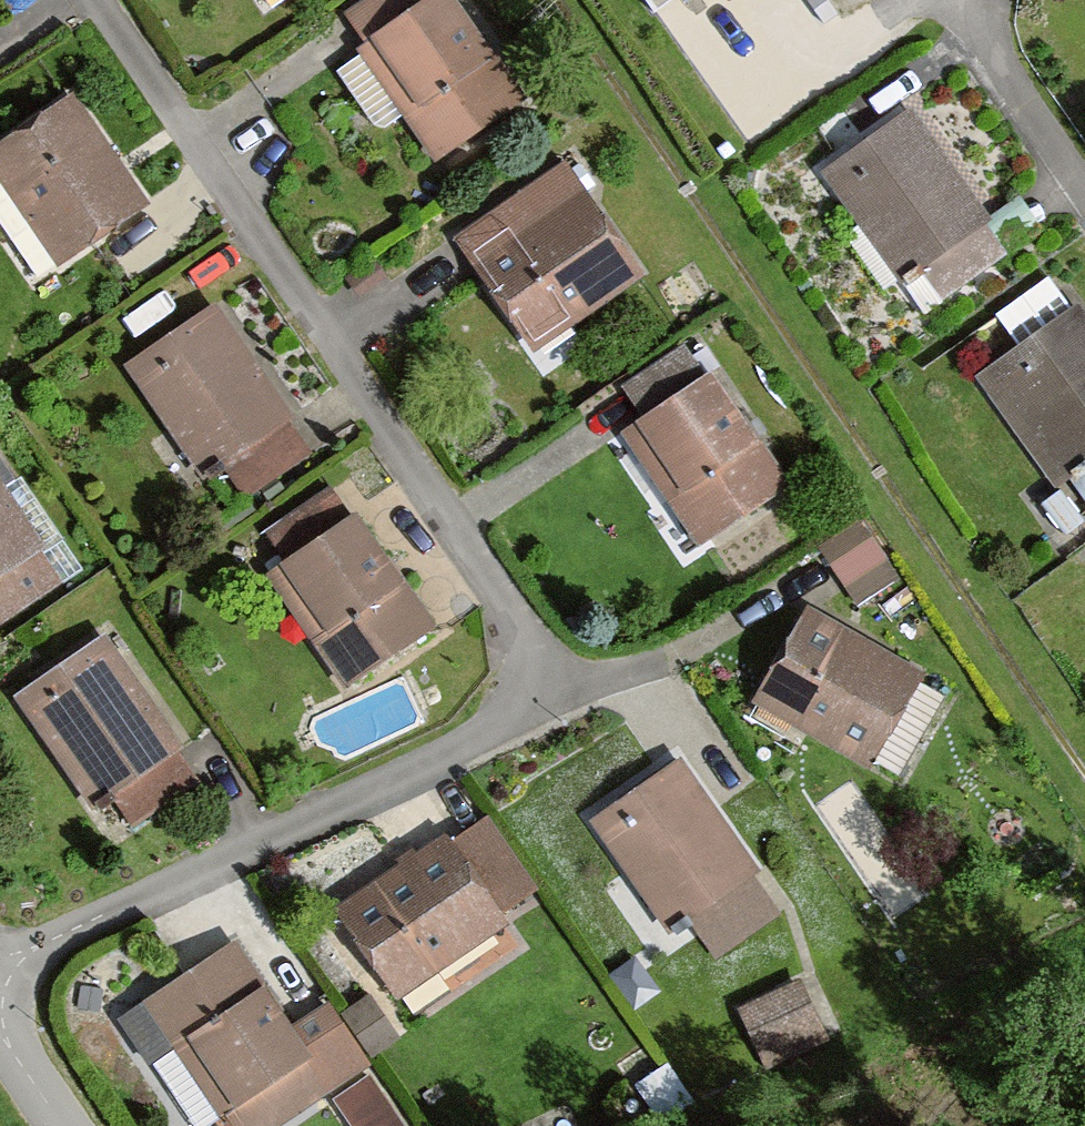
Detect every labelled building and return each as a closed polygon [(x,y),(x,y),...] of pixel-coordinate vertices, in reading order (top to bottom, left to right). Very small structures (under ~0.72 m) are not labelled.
[(347,43),(425,155),(515,93),(451,0),(409,0),(347,43)] [(0,137),(0,188),(48,258),(140,200),(65,94),(0,137)] [(903,102),(817,160),(896,275),(981,217),(903,102)] [(561,161),(448,235),(525,351),(638,276),(561,161)] [(1052,264),(1004,304),(1025,329),(1073,290),(1052,264)] [(210,302),(116,363),(192,479),(211,466),(236,505),(311,456),(210,302)] [(973,372),(1050,482),(1084,458),(1084,323),(1071,303),(973,372)] [(690,332),(626,375),(646,405),(710,362),(690,332)] [(702,370),(615,429),(694,545),(781,487),(702,370)] [(60,583),(0,492),(0,622),(60,583)] [(861,590),(902,567),(870,511),(829,534),(861,590)] [(345,515),(262,575),(343,686),(426,625),(345,515)] [(925,667),(798,601),(744,704),(871,769),(925,667)] [(0,689),(0,690),(75,804),(94,792),(120,831),(195,782),(94,628),(0,689)] [(672,755),(587,819),(674,936),(760,872),(672,755)] [(472,812),(328,911),(384,992),(528,893),(472,812)] [(697,1080),(752,1048),(687,936),(631,968),(697,1080)] [(133,999),(216,1125),(280,1125),(370,1067),(326,1001),(282,1030),(222,940),(133,999)]
